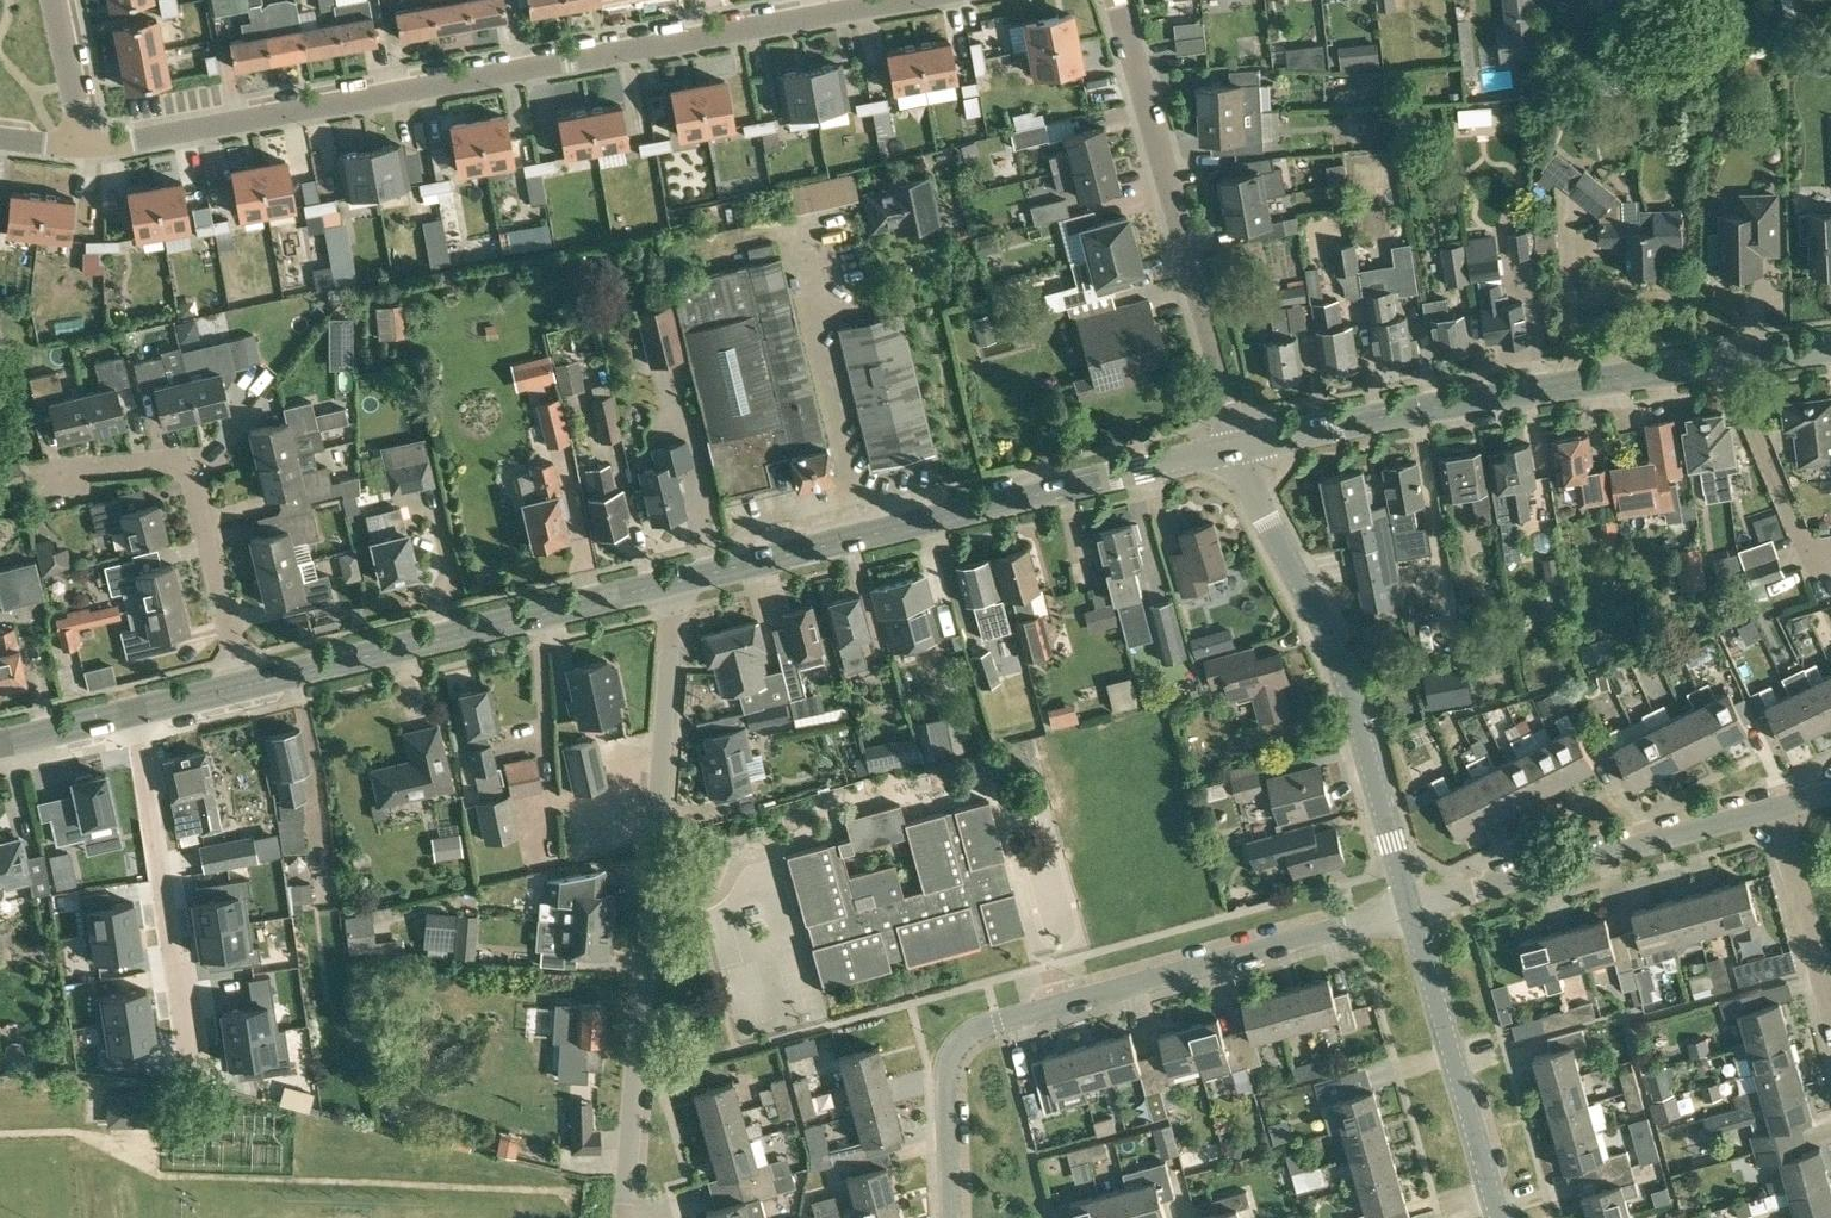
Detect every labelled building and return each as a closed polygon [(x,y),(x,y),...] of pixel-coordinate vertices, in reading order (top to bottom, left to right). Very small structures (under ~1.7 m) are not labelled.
[(247,7),(248,7),(248,6),(246,0),(209,0),(212,14),(247,7)] [(301,29),(296,1),(294,0),(277,0),(268,2),(262,7),(261,7),(266,35),(271,61),(306,55),(301,29)] [(334,0),(319,0),(320,9),(333,8),(334,8),(333,4),(334,3),(334,0)] [(341,48),(377,42),(375,31),(384,29),(380,6),(371,8),(369,0),(353,0),(334,3),(333,4),(334,8),(333,8),(336,22),(341,48)] [(431,5),(436,31),(472,25),(467,0),(430,0),(431,5)] [(472,25),(507,18),(504,0),(467,0),(472,25)] [(531,14),(567,8),(565,0),(528,0),(531,14)] [(1396,8),(1395,0),(1377,0),(1379,10),(1396,8)] [(1534,0),(1504,0),(1507,27),(1499,28),(1503,59),(1540,55),(1534,0)] [(178,11),(176,1),(160,4),(162,15),(178,11)] [(266,35),(261,7),(255,9),(254,5),(248,6),(248,7),(247,7),(252,38),(230,42),(235,68),(271,61),(266,35)] [(401,38),(436,31),(431,5),(396,11),(401,38)] [(1025,21),(1030,47),(1076,39),(1072,12),(1025,21)] [(121,55),(161,46),(155,16),(115,25),(121,55)] [(306,55),(341,48),(336,22),(301,29),(306,55)] [(1177,38),(1178,52),(1207,49),(1205,35),(1177,38)] [(918,44),(926,85),(956,79),(949,38),(918,44)] [(1081,65),(1076,39),(1030,47),(1035,74),(1081,65)] [(971,43),(973,59),(984,57),(981,41),(971,43)] [(1358,43),(1360,66),(1378,64),(1376,42),(1358,43)] [(926,85),(918,44),(888,50),(895,91),(926,85)] [(161,46),(121,55),(128,85),(168,77),(161,46)] [(210,70),(220,68),(217,51),(207,53),(210,70)] [(987,72),(984,57),(973,59),(976,74),(987,72)] [(840,63),(809,69),(817,110),(848,104),(840,63)] [(1200,85),(1201,112),(1262,109),(1261,83),(1260,68),(1230,70),(1231,84),(1200,85)] [(787,116),(817,110),(809,69),(779,75),(787,116)] [(725,80),(699,85),(708,131),(734,126),(725,80)] [(963,95),(978,92),(976,82),(961,84),(963,95)] [(681,136),(708,131),(699,85),(673,90),(681,136)] [(887,98),(871,101),(873,112),(889,109),(887,98)] [(873,112),(871,101),(856,104),(858,115),(873,112)] [(589,110),(597,151),(627,145),(620,104),(589,110)] [(1470,108),(1459,108),(1460,124),(1471,123),(1470,108)] [(1263,121),(1262,109),(1244,110),(1201,112),(1202,140),(1210,139),(1212,139),(1235,138),(1235,152),(1264,151),(1263,121)] [(597,151),(589,110),(558,115),(566,157),(597,151)] [(1382,115),(1383,137),(1401,137),(1400,114),(1382,115)] [(478,120),(486,166),(512,162),(504,116),(478,120)] [(774,119),(759,121),(761,132),(776,129),(774,119)] [(451,125),(459,170),(460,171),(464,170),(486,166),(478,120),(451,125)] [(745,135),(761,132),(759,121),(743,124),(745,135)] [(1014,148),(1049,139),(1045,122),(1010,131),(1014,148)] [(1071,167),(1071,166),(1110,156),(1102,127),(1063,138),(1071,165),(1071,167)] [(670,137),(654,140),(656,151),(672,148),(670,137)] [(641,154),(656,151),(654,140),(639,143),(641,154)] [(407,185),(405,170),(400,144),(369,150),(373,170),(377,191),(407,185)] [(373,170),(369,150),(339,155),(342,170),(346,196),(377,191),(373,170)] [(1226,203),(1266,196),(1262,172),(1275,170),(1272,155),(1235,162),(1237,175),(1221,178),(1226,203)] [(1118,187),(1114,170),(1110,156),(1071,166),(1071,167),(1071,165),(1052,170),(1057,190),(1076,184),(1080,197),(1118,187)] [(541,170),(541,172),(551,170),(557,169),(555,158),(539,161),(541,170)] [(260,170),(267,211),(294,206),(287,170),(285,160),(259,165),(260,170)] [(541,170),(539,161),(523,164),(524,170),(525,175),(541,172),(541,170)] [(241,216),(267,211),(260,170),(259,165),(233,170),(241,216)] [(1623,219),(1622,199),(1617,195),(1618,194),(1586,168),(1568,190),(1600,216),(1600,245),(1628,244),(1629,274),(1662,273),(1662,253),(1667,253),(1667,248),(1684,247),(1683,208),(1640,209),(1640,219),(1623,219)] [(790,187),(796,214),(859,200),(853,173),(790,187)] [(894,234),(941,223),(930,174),(883,185),(884,187),(862,192),(870,232),(892,226),(894,234)] [(451,177),(435,180),(437,191),(453,188),(451,177)] [(179,179),(154,184),(162,230),(188,225),(179,179)] [(437,191),(435,180),(419,183),(421,194),(437,191)] [(136,234),(162,230),(154,184),(128,188),(136,234)] [(6,230),(37,234),(41,192),(11,189),(6,230)] [(72,196),(41,192),(37,234),(68,237),(72,196)] [(1761,264),(1761,252),(1777,252),(1776,195),(1740,195),(1741,215),(1722,215),(1722,233),(1710,233),(1711,260),(1723,260),(1723,273),(1753,272),(1753,265),(1761,264)] [(1266,196),(1226,203),(1231,230),(1247,227),(1249,240),(1286,233),(1284,219),(1271,221),(1266,196)] [(335,198),(320,201),(322,212),(337,210),(335,198)] [(1034,223),(1069,215),(1065,198),(1030,206),(1034,223)] [(306,215),(322,212),(320,201),(304,204),(306,215)] [(1809,272),(1830,271),(1830,208),(1807,210),(1807,212),(1798,213),(1800,243),(1807,243),(1809,272)] [(324,224),(342,221),(340,209),(337,210),(322,212),(324,224)] [(406,213),(409,227),(426,222),(422,209),(406,213)] [(1087,256),(1133,243),(1126,215),(1096,223),(1093,209),(1064,217),(1068,232),(1080,229),(1087,256)] [(215,232),(229,230),(231,229),(229,219),(229,218),(213,221),(215,232)] [(215,232),(213,221),(196,225),(197,235),(215,232)] [(549,243),(545,224),(519,229),(523,247),(549,243)] [(1511,258),(1529,256),(1525,230),(1508,232),(1511,258)] [(213,236),(202,238),(205,252),(216,250),(213,236)] [(85,248),(102,248),(102,237),(85,237),(85,248)] [(119,237),(102,237),(102,248),(119,248),(119,237)] [(661,242),(664,256),(684,251),(681,237),(661,242)] [(1498,252),(1496,238),(1468,243),(1471,256),(1468,257),(1472,280),(1480,279),(1489,341),(1503,339),(1504,344),(1529,340),(1523,301),(1506,303),(1502,275),(1499,252),(1498,252)] [(1334,274),(1360,270),(1356,242),(1330,246),(1334,274)] [(1412,251),(1411,242),(1394,245),(1395,254),(1393,254),(1399,293),(1420,289),(1414,251),(1412,251)] [(1447,284),(1471,280),(1465,242),(1441,246),(1447,284)] [(1133,243),(1087,256),(1097,292),(1126,285),(1124,275),(1141,271),(1133,243)] [(751,263),(775,257),(772,244),(748,249),(751,263)] [(687,264),(684,251),(664,256),(667,269),(687,264)] [(743,265),(788,456),(796,485),(833,476),(828,452),(830,451),(828,444),(826,445),(780,256),(775,257),(751,263),(743,265)] [(687,264),(667,269),(670,282),(691,277),(687,264)] [(766,461),(788,456),(743,265),(670,282),(722,495),(771,484),(766,461)] [(1324,301),(1319,266),(1307,268),(1316,330),(1317,330),(1324,372),(1359,366),(1353,325),(1344,326),(1340,298),(1324,301)] [(1282,304),(1308,300),(1305,283),(1280,288),(1282,304)] [(340,297),(338,286),(327,288),(328,299),(340,297)] [(1397,317),(1395,309),(1396,308),(1393,289),(1366,293),(1369,313),(1371,313),(1372,321),(1378,363),(1413,358),(1413,357),(1420,356),(1417,337),(1414,338),(1412,329),(1409,329),(1407,316),(1397,317)] [(1148,298),(1115,307),(1111,293),(1066,305),(1069,318),(1075,317),(1091,374),(1074,378),(1079,397),(1148,379),(1143,363),(1165,357),(1154,318),(1153,318),(1148,298)] [(1450,316),(1447,297),(1423,300),(1427,322),(1433,321),(1438,354),(1469,350),(1464,314),(1450,316)] [(380,338),(406,336),(402,301),(376,304),(380,338)] [(649,366),(686,357),(674,303),(635,312),(649,366)] [(1266,341),(1272,381),(1303,375),(1297,336),(1292,337),(1291,329),(1287,306),(1271,308),(1276,340),(1266,341)] [(870,467),(933,452),(900,313),(838,328),(870,467)] [(363,316),(340,318),(343,368),(366,366),(363,316)] [(228,409),(220,372),(234,369),(227,340),(199,347),(205,375),(187,379),(196,417),(228,409)] [(141,391),(155,388),(164,424),(196,417),(187,379),(179,345),(160,350),(161,356),(135,362),(141,391)] [(517,390),(556,381),(550,354),(511,363),(517,390)] [(124,425),(116,388),(129,385),(123,356),(94,363),(101,390),(83,394),(92,432),(124,425)] [(572,394),(595,393),(594,360),(570,361),(572,394)] [(92,432),(83,394),(65,399),(58,371),(30,378),(37,407),(51,403),(59,440),(92,432)] [(616,395),(612,381),(598,384),(601,397),(591,399),(600,442),(622,437),(612,394),(613,395),(616,395)] [(547,447),(555,445),(570,441),(559,398),(536,403),(547,447)] [(1783,404),(1786,428),(1790,427),(1791,434),(1796,433),(1800,464),(1830,460),(1830,398),(1783,404)] [(284,409),(287,422),(250,432),(258,464),(312,450),(322,448),(318,430),(349,422),(345,406),(314,413),(312,402),(284,409)] [(1705,415),(1719,500),(1732,498),(1728,471),(1741,469),(1738,455),(1734,455),(1729,423),(1724,424),(1722,412),(1705,415)] [(1707,502),(1719,500),(1705,415),(1689,418),(1691,429),(1685,430),(1691,465),(1700,464),(1704,491),(1706,491),(1707,502)] [(1662,476),(1668,475),(1681,472),(1673,420),(1648,424),(1652,451),(1658,450),(1661,468),(1662,476)] [(1592,468),(1586,434),(1552,440),(1559,481),(1560,487),(1577,484),(1580,506),(1612,500),(1606,465),(1592,468)] [(652,523),(685,515),(674,469),(692,465),(686,442),(653,449),(657,468),(640,472),(652,523)] [(1532,516),(1526,483),(1535,482),(1529,443),(1501,448),(1501,452),(1491,454),(1497,488),(1506,487),(1511,519),(1532,516)] [(266,496),(307,487),(310,500),(334,494),(327,466),(316,468),(312,450),(258,464),(259,469),(258,470),(255,474),(259,489),(263,491),(264,491),(266,496)] [(1486,491),(1479,451),(1441,458),(1448,497),(1473,493),(1478,520),(1492,518),(1488,491),(1486,491)] [(415,486),(416,489),(435,484),(429,456),(409,461),(415,486)] [(1662,476),(1661,468),(1654,469),(1653,462),(1649,462),(1648,459),(1631,462),(1631,465),(1613,468),(1620,513),(1659,507),(1660,513),(1666,512),(1667,522),(1683,519),(1698,516),(1694,495),(1680,497),(1677,482),(1669,483),(1668,475),(1662,476)] [(415,486),(409,461),(384,467),(390,492),(391,494),(400,492),(416,489),(415,486)] [(563,511),(559,494),(562,494),(554,461),(529,466),(530,471),(513,475),(520,506),(524,505),(533,546),(537,545),(541,549),(548,547),(551,541),(565,538),(559,512),(563,511)] [(1002,469),(1008,492),(1037,484),(1031,462),(1002,469)] [(1417,528),(1412,505),(1424,503),(1417,462),(1383,469),(1389,504),(1394,533),(1417,528)] [(615,493),(615,492),(608,464),(588,469),(595,497),(589,498),(597,536),(626,529),(623,515),(627,514),(622,491),(615,493)] [(24,482),(22,470),(0,475),(0,478),(2,487),(24,482)] [(1394,533),(1389,504),(1369,508),(1362,471),(1323,478),(1331,523),(1347,520),(1363,608),(1373,607),(1394,603),(1404,601),(1404,600),(1401,586),(1402,586),(1394,543),(1392,533),(1394,533)] [(359,475),(339,480),(343,497),(360,493),(359,475)] [(122,513),(118,498),(90,505),(97,533),(124,526),(129,546),(166,537),(158,504),(122,513)] [(400,506),(366,514),(383,582),(386,582),(389,586),(399,583),(401,578),(418,574),(408,534),(407,534),(400,506)] [(259,571),(297,562),(292,543),(319,537),(312,509),(285,516),(289,529),(251,538),(259,571)] [(1604,544),(1618,542),(1614,518),(1600,520),(1604,544)] [(1183,596),(1208,588),(1206,581),(1225,575),(1227,572),(1225,567),(1226,566),(1212,522),(1181,532),(1187,551),(1171,556),(1183,596)] [(1132,525),(1131,524),(1097,532),(1107,573),(1109,573),(1115,601),(1116,601),(1120,617),(1143,612),(1139,595),(1140,595),(1133,567),(1141,565),(1136,543),(1141,541),(1137,524),(1132,525)] [(1751,586),(1785,574),(1778,554),(1772,537),(1739,548),(1745,566),(1751,586)] [(52,550),(34,541),(42,575),(72,568),(68,546),(52,550)] [(1707,584),(1707,581),(1701,548),(1701,546),(1677,550),(1684,589),(1707,584)] [(1025,550),(1025,549),(993,557),(1003,598),(1010,596),(1016,620),(1014,621),(1023,658),(1051,651),(1041,612),(1031,614),(1025,592),(1036,590),(1031,573),(1035,572),(1029,549),(1025,550)] [(1401,580),(1402,586),(1426,582),(1421,552),(1397,557),(1401,580)] [(1564,580),(1559,555),(1543,557),(1547,583),(1564,580)] [(35,558),(0,567),(0,596),(3,607),(45,595),(35,558)] [(297,562),(259,571),(260,578),(258,578),(255,582),(259,597),(263,599),(265,599),(267,604),(303,595),(307,610),(336,603),(329,574),(317,577),(312,558),(297,562)] [(127,610),(182,597),(174,566),(137,575),(133,559),(105,566),(112,593),(122,591),(127,610)] [(994,602),(992,596),(997,595),(987,560),(955,568),(965,603),(973,601),(975,610),(975,611),(979,627),(980,627),(983,637),(1010,630),(1002,600),(994,602)] [(1745,584),(1742,570),(1719,575),(1722,589),(1745,584)] [(882,616),(891,650),(936,638),(927,602),(929,602),(922,577),(872,590),(879,616),(882,616)] [(865,665),(857,636),(869,633),(858,594),(826,603),(837,641),(838,641),(846,671),(865,665)] [(182,597),(127,610),(131,627),(121,630),(128,658),(156,651),(153,639),(190,630),(182,597)] [(1163,661),(1189,655),(1174,599),(1149,605),(1163,661)] [(1396,611),(1394,603),(1373,607),(1375,616),(1396,611)] [(78,622),(120,612),(118,604),(90,611),(89,607),(67,612),(67,615),(56,618),(57,626),(78,622)] [(789,701),(793,717),(808,714),(803,695),(805,695),(798,667),(823,660),(821,650),(810,607),(783,614),(792,647),(777,651),(782,670),(781,670),(789,701)] [(78,622),(79,627),(121,618),(120,612),(78,622)] [(1811,621),(1808,613),(1793,620),(1798,630),(1799,630),(1813,624),(1811,621)] [(789,701),(781,670),(764,674),(758,651),(765,649),(757,621),(700,636),(707,665),(712,663),(721,697),(757,687),(762,706),(762,707),(789,701)] [(77,628),(79,627),(78,622),(57,626),(58,629),(63,650),(77,647),(77,646),(81,645),(77,628)] [(1237,645),(1231,625),(1191,636),(1197,657),(1237,645)] [(1534,637),(1532,625),(1518,627),(1520,639),(1534,637)] [(14,628),(0,631),(0,688),(27,682),(19,648),(18,648),(14,628)] [(1257,658),(1253,645),(1205,659),(1213,685),(1227,681),(1231,697),(1252,691),(1261,721),(1291,712),(1282,683),(1287,681),(1279,651),(1257,658)] [(980,687),(1000,681),(989,648),(969,655),(980,687)] [(1830,722),(1806,667),(1803,662),(1798,658),(1791,661),(1796,672),(1794,673),(1801,687),(1790,692),(1809,732),(1830,722)] [(568,668),(580,724),(619,715),(616,701),(623,700),(615,666),(608,668),(606,660),(568,668)] [(1823,677),(1817,662),(1806,667),(1830,722),(1830,673),(1823,677)] [(1130,708),(1152,698),(1140,672),(1118,682),(1130,708)] [(1600,690),(1610,687),(1607,672),(1596,675),(1600,690)] [(1698,687),(1724,740),(1747,729),(1727,689),(1715,695),(1708,682),(1698,687)] [(1771,684),(1760,689),(1786,743),(1809,732),(1790,692),(1778,698),(1771,684)] [(489,743),(486,730),(499,727),(490,686),(455,693),(465,735),(466,734),(469,747),(468,747),(475,773),(479,789),(504,783),(500,765),(497,766),(491,742),(489,743)] [(1702,751),(1724,740),(1698,687),(1688,692),(1694,706),(1682,712),(1702,751)] [(788,718),(793,717),(789,701),(762,707),(762,706),(745,710),(749,728),(788,719),(788,718)] [(1664,703),(1654,708),(1681,762),(1702,751),(1682,712),(1671,717),(1664,703)] [(1659,773),(1681,762),(1654,708),(1643,714),(1650,728),(1639,733),(1659,773)] [(954,710),(914,719),(915,720),(923,757),(962,749),(954,711),(954,710)] [(1593,766),(1573,726),(1566,711),(1555,717),(1563,732),(1551,738),(1570,777),(1593,766)] [(380,804),(452,787),(437,725),(404,733),(411,760),(371,769),(380,804)] [(1635,785),(1659,773),(1639,733),(1626,739),(1619,726),(1609,731),(1615,745),(1635,785)] [(749,754),(743,727),(704,736),(710,764),(702,766),(709,796),(748,788),(746,779),(765,775),(760,752),(749,754)] [(1570,777),(1551,738),(1539,743),(1532,728),(1521,734),(1548,788),(1570,777)] [(282,852),(305,849),(301,816),(305,816),(303,799),(307,798),(300,770),(309,768),(299,729),(266,737),(275,776),(280,804),(279,804),(280,818),(277,819),(282,852)] [(1526,799),(1548,788),(1521,734),(1510,739),(1518,754),(1506,760),(1526,799)] [(563,747),(574,793),(607,786),(596,739),(563,747)] [(213,788),(209,769),(214,765),(211,752),(205,751),(204,750),(164,760),(173,797),(170,801),(177,835),(200,830),(201,835),(223,830),(214,787),(213,788)] [(1526,799),(1506,760),(1494,766),(1487,751),(1477,756),(1504,810),(1526,799)] [(1481,821),(1504,810),(1477,756),(1466,761),(1473,776),(1462,782),(1481,821)] [(544,758),(518,759),(520,797),(554,796),(553,773),(544,773),(544,758)] [(1280,820),(1330,806),(1318,765),(1268,779),(1280,820)] [(1265,792),(1259,770),(1232,777),(1237,799),(1239,799),(1241,806),(1248,804),(1247,801),(1260,798),(1259,793),(1265,792)] [(79,808),(51,815),(51,816),(57,843),(83,837),(118,828),(105,773),(92,776),(91,773),(76,776),(77,780),(73,781),(76,792),(79,808)] [(1481,821),(1462,782),(1450,788),(1443,773),(1432,778),(1459,832),(1481,821)] [(485,842),(519,835),(509,794),(476,802),(485,842)] [(902,949),(906,964),(979,943),(979,941),(989,938),(990,940),(1024,931),(1013,890),(1011,891),(1001,857),(1004,857),(988,799),(905,822),(900,803),(845,818),(850,837),(786,855),(822,987),(890,968),(886,953),(902,949)] [(1316,833),(1313,823),(1248,840),(1255,867),(1290,857),(1294,874),(1346,860),(1337,827),(1316,833)] [(204,872),(258,861),(253,833),(198,845),(204,872)] [(434,859),(463,855),(459,833),(431,837),(434,859)] [(0,895),(2,889),(1,887),(31,880),(34,892),(48,889),(42,854),(26,858),(21,838),(0,843),(0,895)] [(72,865),(53,870),(57,887),(76,882),(72,865)] [(611,924),(613,893),(603,893),(605,867),(580,872),(547,878),(546,889),(546,900),(561,901),(560,920),(611,924)] [(221,896),(193,901),(197,927),(249,919),(245,894),(251,893),(248,877),(219,881),(221,896)] [(1728,926),(1757,918),(1746,878),(1717,886),(1728,926)] [(292,904),(312,901),(310,881),(289,884),(292,904)] [(1700,934),(1728,926),(1717,886),(1690,894),(1700,934)] [(1672,941),(1700,934),(1690,894),(1662,901),(1672,941)] [(133,901),(81,909),(85,934),(137,926),(133,901)] [(1676,954),(1672,941),(1662,901),(1633,909),(1638,928),(1624,932),(1633,966),(1634,966),(1648,962),(1676,954)] [(345,916),(349,954),(404,947),(402,937),(375,940),(371,909),(355,911),(355,915),(345,916)] [(477,936),(479,915),(458,913),(457,934),(477,936)] [(1633,966),(1624,932),(1610,935),(1605,917),(1576,925),(1587,964),(1614,957),(1618,970),(1623,990),(1639,985),(1633,966)] [(249,919),(197,927),(201,954),(230,950),(232,965),(261,960),(259,944),(253,945),(249,919)] [(608,955),(611,924),(560,920),(557,950),(541,949),(540,964),(564,966),(565,952),(608,955)] [(1559,972),(1587,964),(1576,925),(1548,932),(1559,972)] [(137,926),(85,934),(89,959),(141,951),(137,926)] [(1563,988),(1559,972),(1548,932),(1520,940),(1530,980),(1544,976),(1549,992),(1563,988)] [(1767,956),(1734,965),(1740,985),(1772,976),(1767,956)] [(1714,992),(1732,987),(1730,980),(1726,966),(1708,971),(1714,992)] [(1695,998),(1714,992),(1708,971),(1689,976),(1693,991),(1695,998)] [(253,1006),(222,1011),(226,1037),(285,1028),(285,1027),(278,1028),(270,974),(248,978),(253,1006)] [(1300,983),(1311,1023),(1339,1015),(1342,1029),(1357,1024),(1348,990),(1334,994),(1328,975),(1300,983)] [(1283,1030),(1311,1023),(1300,983),(1272,990),(1283,1030)] [(1748,1041),(1787,1030),(1779,1000),(1767,1003),(1762,986),(1719,998),(1725,1017),(1740,1013),(1748,1041)] [(147,988),(95,996),(99,1022),(151,1014),(147,988)] [(1641,992),(1643,1002),(1653,999),(1651,989),(1641,992)] [(1255,1038),(1283,1030),(1272,990),(1243,998),(1250,1026),(1237,1029),(1247,1065),(1262,1061),(1255,1038)] [(559,1001),(556,1040),(562,1040),(560,1078),(584,1079),(585,1067),(601,1068),(603,1041),(606,1004),(577,1002),(559,1001)] [(1577,1021),(1596,1015),(1592,1001),(1573,1007),(1577,1021)] [(1544,1030),(1577,1021),(1573,1007),(1540,1016),(1544,1030)] [(151,1014),(99,1022),(103,1048),(155,1040),(151,1014)] [(1203,1078),(1247,1065),(1237,1029),(1223,1033),(1218,1014),(1189,1022),(1200,1062),(1199,1063),(1203,1078)] [(1172,1070),(1199,1063),(1200,1062),(1189,1022),(1161,1030),(1166,1048),(1152,1052),(1162,1089),(1161,1089),(1164,1100),(1165,1100),(1167,1108),(1176,1105),(1171,1086),(1176,1085),(1172,1070)] [(1582,1073),(1574,1045),(1587,1042),(1582,1026),(1548,1036),(1552,1050),(1534,1055),(1542,1084),(1582,1073)] [(285,1028),(226,1037),(230,1063),(260,1059),(262,1074),(291,1069),(285,1028)] [(1162,1089),(1152,1052),(1137,1056),(1130,1029),(1101,1036),(1112,1076),(1141,1068),(1147,1093),(1161,1089),(1162,1089)] [(1756,1071),(1796,1060),(1787,1030),(1748,1041),(1731,1045),(1740,1076),(1756,1071)] [(1084,1084),(1112,1076),(1101,1036),(1073,1044),(1084,1084)] [(1711,1051),(1707,1036),(1687,1042),(1691,1057),(1711,1051)] [(24,1047),(23,1044),(20,1042),(18,1040),(15,1040),(12,1040),(9,1041),(6,1043),(5,1046),(4,1049),(5,1054),(0,1054),(0,1074),(35,1071),(33,1051),(24,1052),(24,1047)] [(1057,1091),(1084,1084),(1073,1044),(1045,1052),(1046,1055),(1032,1059),(1045,1109),(1061,1105),(1057,1091)] [(846,1084),(884,1074),(877,1045),(838,1056),(846,1084)] [(1737,1108),(1804,1089),(1796,1060),(1756,1071),(1760,1087),(1733,1095),(1737,1108)] [(1297,1080),(1315,1075),(1311,1061),(1293,1066),(1297,1080)] [(1667,1066),(1667,1065),(1666,1064),(1643,1071),(1648,1090),(1650,1090),(1653,1100),(1675,1094),(1672,1084),(1679,1082),(1673,1064),(1667,1066)] [(1625,1091),(1639,1087),(1633,1068),(1620,1072),(1625,1091)] [(1320,1104),(1333,1100),(1341,1128),(1381,1117),(1373,1090),(1356,1095),(1349,1072),(1314,1082),(1320,1104)] [(1549,1112),(1589,1101),(1582,1073),(1542,1084),(1549,1112)] [(853,1113),(892,1102),(884,1074),(846,1084),(853,1113)] [(792,1081),(797,1099),(811,1095),(806,1076),(792,1081)] [(770,1081),(772,1087),(764,1089),(767,1102),(775,1100),(775,1099),(789,1096),(784,1077),(770,1081)] [(701,1120),(741,1109),(733,1080),(693,1091),(701,1120)] [(285,1084),(280,1102),(291,1105),(295,1106),(309,1110),(314,1091),(285,1084)] [(1639,1087),(1625,1091),(1630,1109),(1644,1105),(1639,1087)] [(107,1126),(165,1125),(165,1089),(106,1089),(107,1126)] [(1754,1149),(1799,1136),(1795,1123),(1812,1118),(1804,1089),(1737,1108),(1740,1120),(1767,1112),(1772,1129),(1750,1135),(1754,1149)] [(1040,1113),(1034,1090),(1022,1093),(1028,1116),(1040,1113)] [(816,1114),(811,1095),(797,1099),(802,1117),(816,1114)] [(1684,1113),(1679,1095),(1656,1102),(1661,1120),(1684,1113)] [(794,1114),(789,1096),(775,1099),(775,1100),(780,1118),(794,1114)] [(1557,1140),(1597,1129),(1589,1101),(1549,1112),(1557,1140)] [(867,1155),(863,1141),(900,1131),(892,1102),(853,1113),(861,1140),(829,1149),(809,1154),(810,1167),(825,1166),(867,1155)] [(584,1103),(569,1103),(571,1150),(586,1149),(584,1103)] [(709,1148),(749,1137),(741,1109),(701,1120),(709,1148)] [(1097,1135),(1117,1129),(1113,1115),(1094,1121),(1097,1135)] [(1350,1158),(1390,1147),(1381,1117),(1341,1128),(1350,1158)] [(1282,1123),(1283,1142),(1300,1141),(1299,1122),(1282,1123)] [(1598,1174),(1631,1165),(1627,1149),(1605,1156),(1597,1129),(1557,1140),(1565,1169),(1594,1160),(1598,1174)] [(451,1145),(470,1150),(472,1139),(453,1135),(451,1145)] [(501,1136),(497,1152),(515,1156),(519,1140),(501,1136)] [(1770,1192),(1828,1176),(1820,1146),(1803,1151),(1799,1136),(1754,1149),(1758,1164),(1781,1158),(1785,1174),(1766,1180),(1770,1192)] [(773,1176),(773,1175),(770,1163),(756,1166),(749,1137),(709,1148),(717,1177),(734,1172),(738,1186),(773,1176)] [(1090,1159),(1108,1154),(1104,1140),(1086,1145),(1090,1159)] [(1071,1164),(1090,1159),(1086,1145),(1067,1150),(1071,1164)] [(1357,1185),(1397,1173),(1390,1147),(1350,1158),(1357,1185)] [(1293,1174),(1306,1171),(1301,1150),(1287,1154),(1293,1174)] [(854,1204),(892,1194),(884,1165),(870,1169),(867,1155),(825,1166),(834,1165),(838,1180),(847,1177),(854,1204)] [(1646,1173),(1671,1168),(1669,1159),(1644,1163),(1646,1173)] [(1136,1217),(1165,1217),(1167,1217),(1162,1198),(1176,1194),(1167,1160),(1124,1172),(1127,1185),(1136,1217)] [(1630,1211),(1622,1184),(1636,1180),(1631,1165),(1598,1174),(1602,1188),(1585,1193),(1592,1217),(1606,1217),(1630,1211)] [(708,1217),(766,1217),(760,1197),(778,1192),(778,1191),(796,1186),(791,1170),(773,1175),(773,1176),(738,1186),(742,1199),(715,1206),(706,1209),(708,1217)] [(1297,1191),(1311,1187),(1306,1171),(1293,1174),(1297,1191)] [(1357,1185),(1365,1211),(1343,1217),(1380,1217),(1378,1209),(1405,1202),(1397,1173),(1357,1185)] [(1770,1192),(1770,1193),(1735,1203),(1739,1217),(1767,1209),(1768,1207),(1792,1200),(1797,1216),(1788,1217),(1820,1217),(1818,1211),(1830,1208),(1830,1186),(1828,1176),(1770,1192)] [(1127,1185),(1099,1193),(1106,1217),(1136,1217),(1127,1185)] [(1239,1209),(1252,1205),(1248,1190),(1213,1200),(1217,1214),(1203,1217),(1241,1217),(1239,1209)] [(1099,1193),(1052,1206),(1055,1217),(1106,1217),(1099,1193)] [(892,1194),(854,1204),(858,1217),(898,1217),(892,1194)] [(1680,1207),(1666,1211),(1668,1217),(1683,1217),(1680,1207)]
